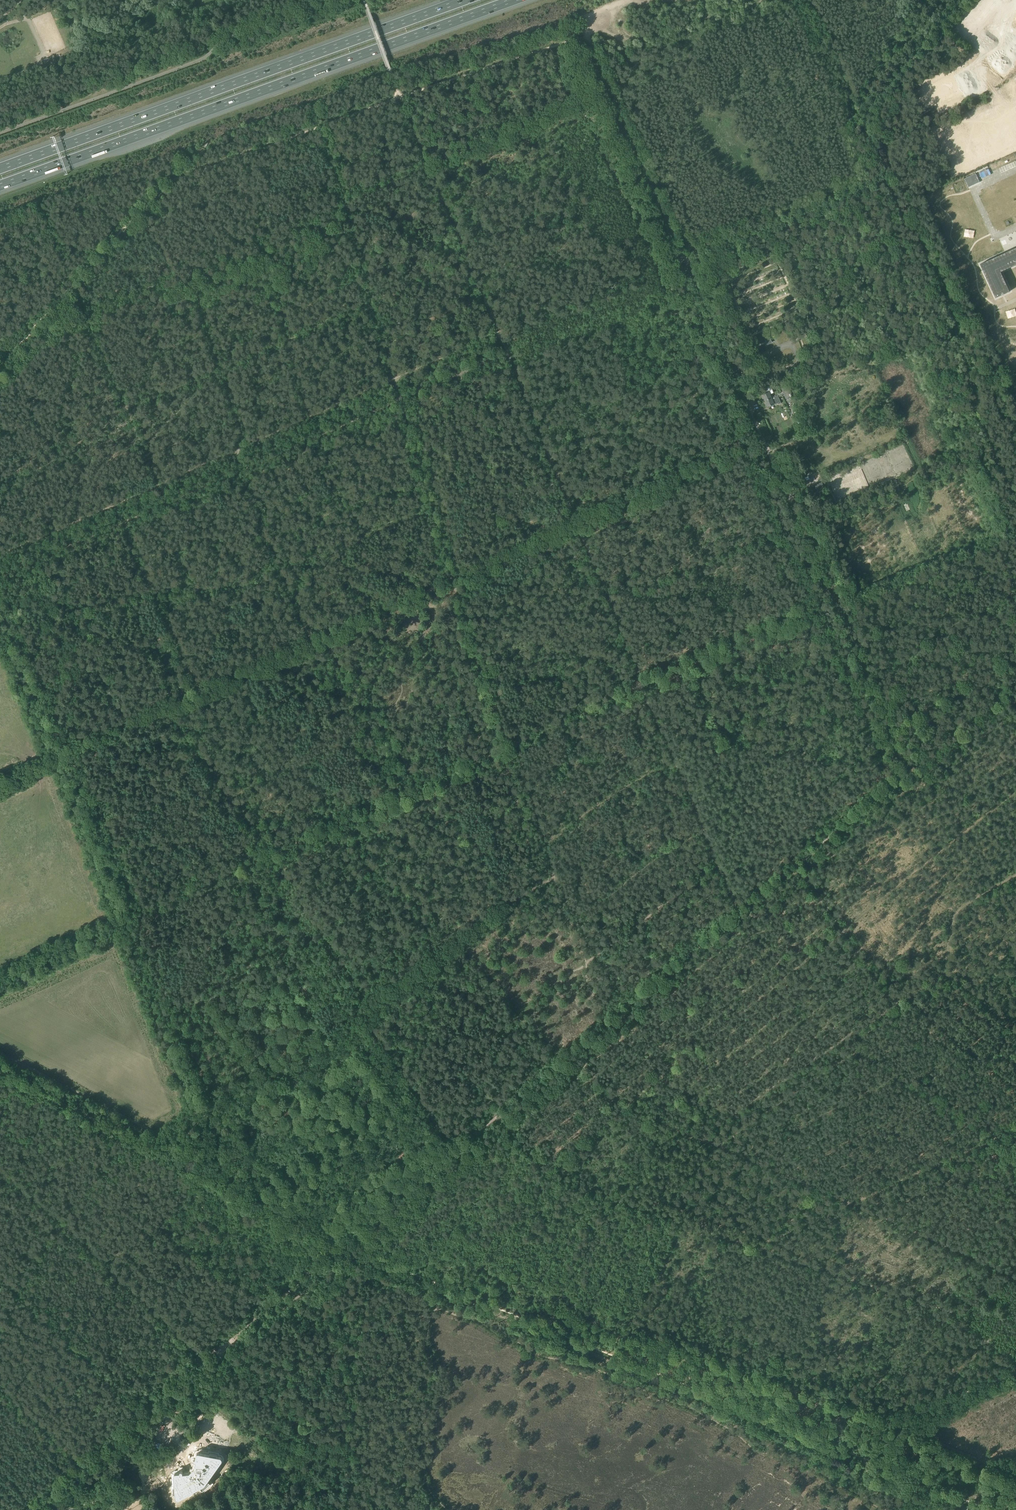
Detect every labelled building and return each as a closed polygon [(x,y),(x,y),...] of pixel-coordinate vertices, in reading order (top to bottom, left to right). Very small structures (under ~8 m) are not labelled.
[(48,58),(42,60),(45,67),(51,64),(48,58)] [(980,264),(996,298),(1010,291),(1001,271),(1015,264),(1015,248),(980,264)] [(780,387),(783,393),(789,390),(786,385),(786,384),(780,387)] [(764,401),(771,398),(770,394),(773,393),(770,386),(762,390),(764,394),(761,395),(763,399),(763,398),(764,401)] [(793,401),(791,396),(792,396),(789,390),(783,393),(786,399),(786,398),(788,403),(793,401)] [(781,403),(779,398),(778,395),(774,397),(771,398),(764,401),(767,407),(774,404),(775,405),(777,404),(778,404),(781,403)] [(817,491),(824,488),(822,482),(814,485),(817,491)] [(170,1444),(170,1445),(181,1445),(181,1444),(182,1444),(181,1439),(181,1438),(180,1437),(175,1434),(174,1434),(173,1434),(173,1435),(172,1435),(169,1442),(169,1443),(169,1444),(170,1444)] [(194,1458),(195,1458),(194,1464),(189,1469),(183,1469),(183,1468),(182,1468),(182,1467),(181,1467),(180,1467),(180,1468),(179,1469),(176,1469),(175,1469),(174,1469),(174,1470),(173,1471),(173,1472),(175,1493),(175,1494),(176,1494),(176,1495),(177,1495),(178,1495),(179,1495),(205,1481),(222,1457),(223,1457),(223,1456),(223,1455),(222,1455),(222,1454),(221,1454),(221,1453),(198,1449),(197,1449),(196,1450),(196,1451),(195,1452),(195,1455),(194,1455),(193,1455),(193,1456),(193,1457),(193,1458),(194,1458)]
